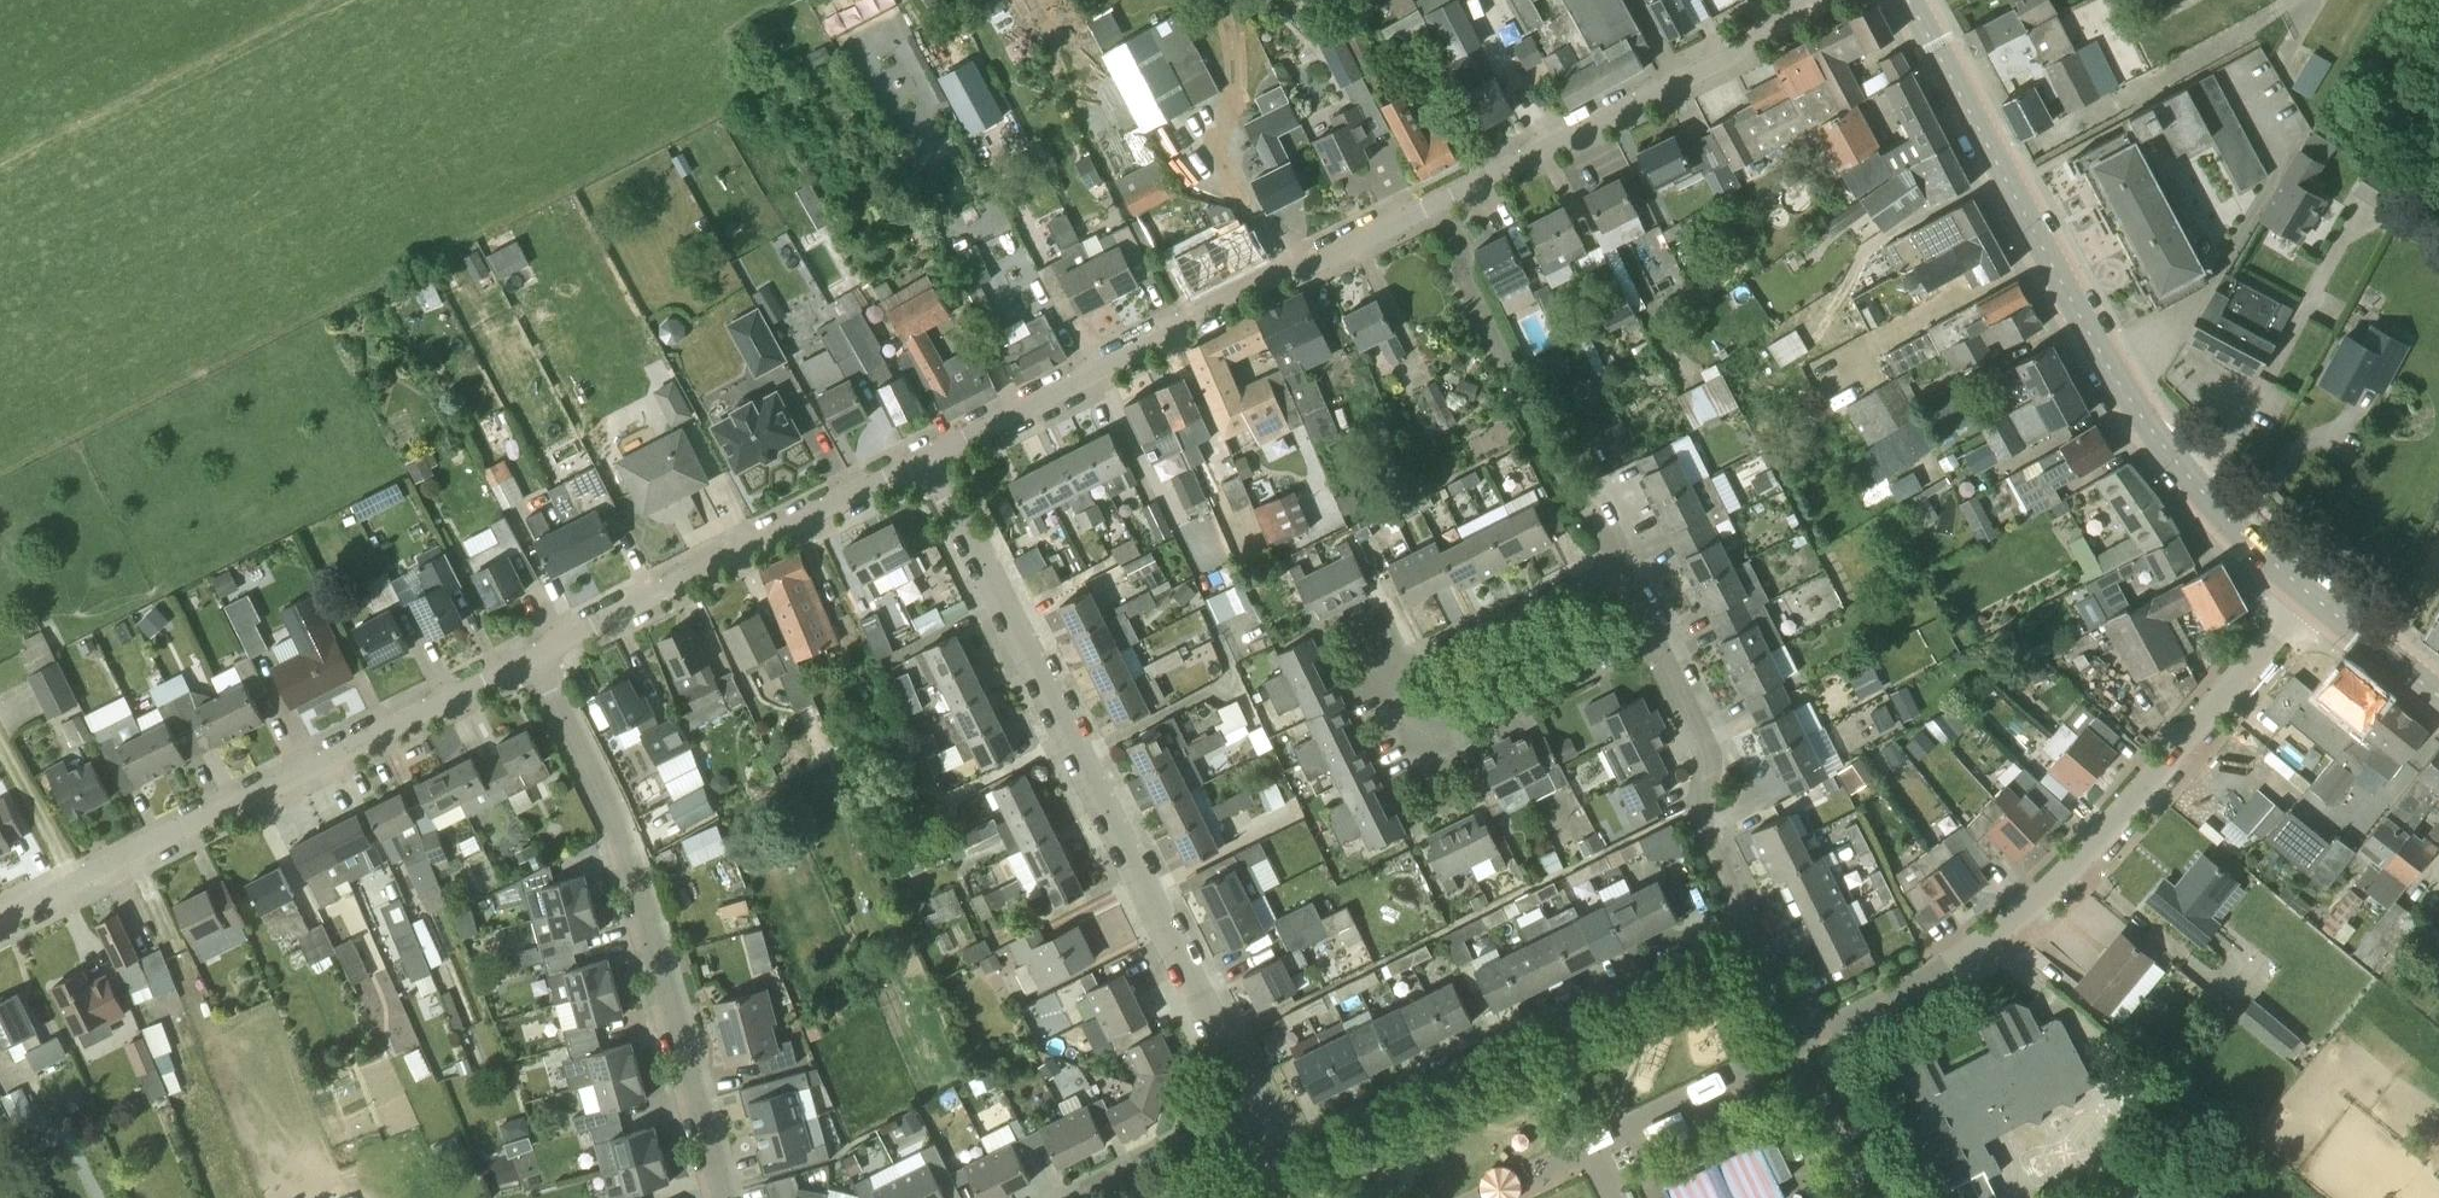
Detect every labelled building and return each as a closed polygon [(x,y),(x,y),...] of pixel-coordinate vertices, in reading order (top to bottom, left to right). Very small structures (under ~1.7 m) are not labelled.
[(931,5),(934,9),(949,0),(929,0),(931,5)] [(1399,20),(1380,30),(1394,53),(1432,32),(1414,0),(1388,0),(1399,20)] [(1637,54),(1649,47),(1624,0),(1553,0),(1560,13),(1544,22),(1532,0),(1514,0),(1529,28),(1536,24),(1543,35),(1540,37),(1548,55),(1544,57),(1546,61),(1571,107),(1644,68),(1637,54)] [(1667,39),(1695,24),(1683,0),(1647,0),(1667,39)] [(1986,54),(1989,52),(1988,49),(2027,29),(2058,13),(2051,0),(2009,0),(2014,8),(1965,33),(1976,55),(1984,51),(1986,54)] [(1794,141),(1856,107),(1854,104),(1864,98),(1845,62),(1893,37),(1877,6),(1822,34),(1805,43),(1823,76),(1790,98),(1770,108),(1759,88),(1748,93),(1753,103),(1709,127),(1713,134),(1728,163),(1734,174),(1784,147),(1789,144),(1794,141)] [(1435,31),(1450,61),(1484,126),(1515,110),(1498,78),(1484,85),(1466,52),(1480,45),(1464,16),(1435,31)] [(2028,32),(2027,29),(1988,49),(1989,52),(1986,54),(2001,83),(2030,68),(2038,85),(2002,105),(2021,139),(2053,121),(2043,104),(2062,93),(2071,111),(2119,86),(2111,70),(2093,79),(2078,51),(2059,16),(2028,32)] [(1152,28),(1103,54),(1144,133),(1220,93),(1195,47),(1192,48),(1178,23),(1156,35),(1152,28)] [(1319,40),(1343,87),(1345,86),(1362,77),(1364,77),(1339,30),(1319,40)] [(1527,70),(1546,61),(1544,57),(1532,36),(1514,45),(1527,70)] [(1759,88),(1770,108),(1790,98),(1823,76),(1805,43),(1773,61),(1781,76),(1759,88)] [(1881,61),(1893,83),(1913,73),(1901,51),(1881,61)] [(2313,54),(2293,86),(2311,97),(2331,64),(2313,54)] [(939,77),(970,135),(1005,117),(974,58),(939,77)] [(1856,107),(1794,141),(1802,156),(1825,144),(1854,196),(1892,175),(1927,157),(1928,158),(1949,143),(1913,73),(1893,83),(1886,87),(1905,121),(1900,124),(1907,138),(1880,153),(1856,107)] [(2077,156),(2159,309),(2203,286),(2207,278),(2135,142),(2163,127),(2177,154),(2212,135),(2241,190),(2268,176),(2213,73),(2124,121),(2128,129),(2077,156)] [(1362,77),(1345,86),(1352,98),(1368,89),(1362,77)] [(1377,93),(1383,105),(1423,180),(1458,161),(1440,126),(1423,135),(1395,83),(1377,93)] [(1306,192),(1277,136),(1301,124),(1290,102),(1245,125),(1256,146),(1258,145),(1268,167),(1272,165),(1274,170),(1254,180),(1269,211),(1306,192)] [(1362,144),(1374,138),(1358,106),(1332,118),(1338,130),(1315,141),(1334,178),(1370,160),(1362,144)] [(2305,146),(2328,156),(2335,141),(2312,131),(2305,146)] [(1676,185),(1702,171),(1704,175),(1720,167),(1728,163),(1713,134),(1705,138),(1682,151),(1675,136),(1640,154),(1655,185),(1672,177),(1676,185)] [(1928,158),(1927,157),(1863,202),(1887,235),(1929,204),(1930,206),(1971,185),(1949,143),(1928,158)] [(2286,178),(2261,220),(2299,243),(2324,201),(2304,189),(2322,166),(2302,149),(2285,177),(2286,178)] [(1091,154),(1075,162),(1089,188),(1105,180),(1091,154)] [(1159,160),(1117,182),(1134,215),(1176,192),(1159,160)] [(2386,214),(2387,211),(2403,187),(2372,167),(2355,194),(2386,214)] [(1621,284),(1629,299),(1636,312),(1647,307),(1617,245),(1646,230),(1636,212),(1637,212),(1620,179),(1588,196),(1604,227),(1595,231),(1605,251),(1610,261),(1621,284)] [(812,185),(798,191),(820,231),(833,224),(812,185)] [(1884,247),(1900,275),(1920,264),(1989,226),(1973,198),(1884,247)] [(1209,210),(1221,235),(1177,257),(1195,292),(1265,258),(1247,222),(1241,225),(1233,210),(1219,206),(1209,210)] [(1546,276),(1588,254),(1582,241),(1583,241),(1565,206),(1531,224),(1545,252),(1536,257),(1546,276)] [(712,230),(705,218),(696,223),(704,235),(712,230)] [(1834,237),(1847,227),(1842,220),(1828,230),(1834,237)] [(1106,253),(1091,260),(1110,297),(1139,283),(1127,259),(1143,251),(1130,224),(1100,239),(1106,253)] [(1663,233),(1668,243),(1685,233),(1680,224),(1663,233)] [(1989,226),(1920,264),(1937,294),(1946,289),(1968,277),(1973,288),(1982,282),(1983,283),(2011,267),(1989,226)] [(1476,250),(1500,298),(1531,282),(1507,235),(1476,250)] [(1110,297),(1091,260),(1082,241),(1063,251),(1066,257),(1040,270),(1053,296),(1069,288),(1081,312),(1110,297)] [(500,280),(530,264),(518,242),(489,258),(500,280)] [(1012,343),(1005,328),(983,285),(993,280),(977,246),(953,258),(1018,384),(1068,358),(1046,314),(1028,323),(1033,332),(1012,343)] [(479,252),(462,261),(475,284),(491,275),(479,252)] [(1610,261),(1585,273),(1596,296),(1621,284),(1610,261)] [(2235,278),(2222,271),(2186,338),(2257,376),(2293,309),(2280,301),(2235,278)] [(1928,329),(1929,331),(1940,352),(1946,349),(2030,302),(2018,280),(1928,329)] [(888,310),(912,350),(926,374),(932,387),(934,386),(950,417),(998,393),(982,360),(969,366),(962,353),(943,362),(925,327),(951,313),(935,284),(888,310)] [(1636,312),(1629,299),(1621,284),(1596,296),(1592,298),(1599,313),(1609,333),(1639,318),(1636,312)] [(769,287),(754,296),(772,327),(788,317),(769,287)] [(1303,294),(1256,315),(1271,348),(1317,451),(1339,441),(1334,430),(1338,428),(1315,380),(1309,383),(1302,368),(1331,355),(1303,294)] [(1346,316),(1362,348),(1380,339),(1392,363),(1406,356),(1378,300),(1346,316)] [(1565,316),(1557,301),(1542,309),(1550,324),(1565,316)] [(2043,326),(2030,302),(1946,349),(1959,372),(1991,354),(1985,342),(2000,334),(2007,346),(2043,326)] [(763,312),(735,326),(760,375),(788,361),(763,312)] [(861,314),(841,325),(856,351),(868,371),(894,424),(925,409),(918,394),(932,387),(926,374),(912,350),(901,356),(899,365),(904,376),(896,380),(887,362),(861,314)] [(1244,359),(1271,348),(1256,315),(1229,328),(1230,330),(1231,331),(1244,359)] [(856,351),(841,325),(838,319),(818,330),(828,350),(804,362),(810,374),(839,432),(869,417),(840,360),(856,351)] [(1768,344),(1780,365),(1809,348),(1797,327),(1768,344)] [(2363,345),(2347,336),(2322,383),(2354,400),(2368,373),(2387,383),(2407,345),(2373,327),(2363,345)] [(1940,352),(1929,331),(1887,354),(1898,375),(1940,352)] [(1241,392),(1229,366),(1215,339),(1190,351),(1228,433),(1254,421),(1263,440),(1295,425),(1272,377),(1241,392)] [(1997,395),(2007,414),(2071,379),(2053,344),(2002,372),(2011,388),(1997,395)] [(1889,380),(1898,375),(1893,365),(1883,370),(1889,380)] [(1920,407),(1909,386),(1915,383),(1910,374),(1897,381),(1912,411),(1920,407)] [(1723,377),(1677,400),(1693,431),(1739,408),(1723,377)] [(1155,392),(1183,450),(1187,458),(1196,454),(1193,446),(1211,438),(1201,417),(1203,416),(1185,378),(1155,392)] [(2071,379),(2007,414),(2008,415),(1984,428),(1991,441),(2001,460),(2090,413),(2071,379)] [(1474,401),(1480,385),(1467,381),(1461,396),(1474,401)] [(1848,410),(1869,447),(1917,421),(1912,411),(1897,381),(1848,410)] [(1437,383),(1424,390),(1444,428),(1456,422),(1437,383)] [(1183,450),(1155,392),(1125,406),(1153,464),(1183,450)] [(716,427),(738,470),(761,459),(767,463),(777,458),(778,450),(801,439),(779,395),(757,406),(755,402),(751,400),(746,399),(739,403),(736,407),(736,412),(738,416),(716,427)] [(1601,445),(1614,470),(1640,457),(1624,424),(1604,433),(1608,442),(1601,445)] [(2114,454),(2097,426),(2010,480),(2035,521),(2053,509),(2064,503),(2055,488),(2078,476),(2114,454)] [(1745,428),(1735,433),(1740,444),(1750,439),(1745,428)] [(708,481),(682,431),(620,463),(645,513),(708,481)] [(1086,445),(1104,479),(1112,497),(1137,484),(1111,432),(1086,445)] [(1985,469),(2001,460),(1991,441),(1975,449),(1976,452),(1985,469)] [(1644,487),(1653,505),(1695,484),(1674,443),(1644,459),(1651,473),(1645,477),(1649,485),(1644,487)] [(1061,458),(1087,508),(1095,524),(1104,520),(1105,519),(1089,487),(1104,479),(1086,445),(1061,458)] [(1782,451),(1772,462),(1784,472),(1793,461),(1782,451)] [(435,474),(432,468),(426,456),(425,455),(407,464),(416,483),(435,474)] [(1234,462),(1240,475),(1242,480),(1254,474),(1246,457),(1234,462)] [(1036,471),(1053,505),(1069,497),(1085,529),(1095,524),(1087,508),(1061,458),(1036,471)] [(512,479),(503,462),(484,471),(504,509),(517,503),(506,482),(512,479)] [(2092,561),(2100,576),(2179,534),(2157,497),(2156,497),(2128,463),(2097,481),(2129,540),(2092,561)] [(550,490),(567,525),(585,559),(615,544),(598,510),(615,502),(597,466),(550,490)] [(1187,510),(1207,501),(1193,469),(1173,478),(1187,510)] [(1039,512),(1053,505),(1036,471),(1011,483),(1028,518),(1037,535),(1047,530),(1039,512)] [(1476,471),(1463,478),(1468,489),(1481,482),(1476,471)] [(1899,502),(1923,489),(1914,472),(1890,485),(1899,502)] [(1760,496),(1775,489),(1768,474),(1752,481),(1760,496)] [(1242,532),(1260,523),(1254,509),(1255,509),(1240,475),(1220,484),(1242,532)] [(1712,476),(1695,484),(1653,505),(1663,523),(1667,521),(1672,530),(1678,527),(1685,540),(1714,526),(1732,517),(1712,476)] [(1454,496),(1468,489),(1463,478),(1449,485),(1454,496)] [(1505,504),(1512,517),(1530,555),(1554,543),(1541,517),(1555,510),(1543,487),(1535,491),(1535,489),(1505,504)] [(1254,509),(1260,523),(1271,547),(1312,529),(1295,491),(1255,509),(1254,509)] [(1909,499),(1916,512),(1931,504),(1924,491),(1909,499)] [(360,520),(383,509),(376,493),(352,504),(360,520)] [(1975,526),(1991,517),(1976,493),(1960,502),(1975,526)] [(1429,495),(1416,502),(1421,512),(1434,506),(1429,495)] [(2067,501),(2064,503),(2053,509),(2059,519),(2073,511),(2067,501)] [(1174,537),(1156,502),(1140,510),(1158,546),(1174,537)] [(1407,519),(1421,512),(1416,502),(1402,509),(1407,519)] [(1482,516),(1488,529),(1507,566),(1530,555),(1512,517),(1505,504),(1482,516)] [(585,559),(567,525),(553,532),(542,511),(527,518),(538,540),(537,540),(555,574),(585,559)] [(1795,513),(1787,517),(1792,528),(1800,524),(1795,513)] [(344,519),(347,526),(357,522),(354,515),(344,519)] [(525,590),(509,558),(523,551),(505,517),(491,524),(500,542),(469,558),(477,572),(476,572),(493,606),(516,595),(517,595),(524,591),(525,590)] [(2325,517),(2315,526),(2381,592),(2391,583),(2325,517)] [(1108,528),(1104,520),(1095,524),(1099,533),(1106,529),(1108,528)] [(1998,536),(1990,522),(1974,531),(1981,545),(1998,536)] [(895,523),(870,536),(896,587),(922,574),(895,523)] [(1714,526),(1685,540),(1691,553),(1685,557),(1690,566),(1686,569),(1695,587),(1734,567),(1714,526)] [(1368,527),(1354,534),(1359,545),(1373,538),(1368,527)] [(1488,529),(1465,541),(1483,578),(1507,566),(1488,529)] [(1790,539),(1795,549),(1807,542),(1803,533),(1790,539)] [(2179,534),(2100,576),(2121,615),(2132,609),(2117,582),(2144,567),(2146,570),(2153,566),(2161,581),(2194,563),(2179,534)] [(896,587),(870,536),(845,549),(871,600),(896,587)] [(1134,539),(1112,550),(1120,566),(1142,555),(1134,539)] [(1325,568),(1345,607),(1368,596),(1362,584),(1368,581),(1354,553),(1348,540),(1335,547),(1341,560),(1325,568)] [(1465,541),(1441,552),(1455,580),(1460,590),(1483,578),(1465,541)] [(1412,554),(1431,591),(1455,580),(1441,552),(1436,542),(1412,554)] [(448,553),(443,555),(439,546),(414,558),(431,592),(415,600),(432,636),(464,621),(448,589),(462,582),(448,553)] [(1017,564),(1024,578),(1048,565),(1041,551),(1017,564)] [(761,570),(799,660),(832,646),(811,594),(817,591),(811,575),(801,553),(761,570)] [(1132,582),(1161,568),(1154,554),(1125,568),(1132,582)] [(1431,591),(1412,554),(1389,566),(1408,603),(1431,591)] [(1749,560),(1734,567),(1695,587),(1704,605),(1708,603),(1713,612),(1715,611),(1722,624),(1751,610),(1745,597),(1763,588),(1749,560)] [(1321,619),(1345,607),(1325,568),(1309,576),(1303,563),(1290,569),(1296,582),(1309,609),(1315,607),(1321,619)] [(2222,563),(2185,584),(2185,585),(2108,628),(2140,685),(2186,660),(2168,626),(2199,609),(2210,628),(2247,606),(2222,563)] [(1054,564),(1042,569),(1052,588),(1063,583),(1054,564)] [(222,598),(240,589),(231,571),(213,580),(222,598)] [(391,611),(390,611),(387,607),(402,600),(388,572),(361,586),(377,618),(357,628),(375,665),(410,648),(391,611)] [(1197,594),(1187,583),(1173,595),(1183,606),(1197,594)] [(1157,604),(1150,591),(1133,600),(1139,613),(1157,604)] [(1075,636),(1106,621),(1091,592),(1061,607),(1075,636)] [(267,651),(275,668),(273,669),(291,704),(324,687),(326,690),(355,675),(344,654),(336,637),(334,638),(312,595),(277,612),(290,639),(267,651)] [(250,655),(256,667),(269,660),(252,627),(260,624),(247,597),(226,608),(250,655)] [(1139,613),(1133,600),(1116,608),(1119,615),(1122,621),(1139,613)] [(1765,603),(1751,610),(1722,624),(1728,638),(1722,641),(1727,651),(1723,653),(1732,671),(1772,651),(1786,644),(1765,603)] [(138,623),(148,635),(167,617),(157,607),(138,623)] [(946,625),(940,614),(937,607),(914,620),(923,637),(946,625)] [(2424,636),(2438,644),(2438,608),(2424,636)] [(817,705),(802,666),(789,672),(760,613),(726,630),(744,666),(762,657),(773,679),(779,676),(795,714),(817,705)] [(859,622),(876,662),(893,655),(876,615),(859,622)] [(1075,636),(1090,666),(1133,644),(1122,621),(1119,615),(1106,621),(1075,636)] [(680,717),(686,733),(744,704),(728,672),(716,678),(690,626),(661,641),(679,677),(676,681),(682,692),(687,692),(696,709),(680,717)] [(2224,652),(2210,628),(2193,637),(2211,668),(2224,652)] [(932,684),(941,679),(971,664),(956,635),(926,650),(917,655),(932,684)] [(1272,699),(1320,675),(1313,661),(1321,657),(1312,638),(1277,655),(1285,672),(1263,682),(1272,699)] [(93,640),(80,647),(84,655),(97,649),(93,640)] [(1162,658),(1145,667),(1133,644),(1090,666),(1105,695),(1148,673),(1151,680),(1168,671),(1162,658)] [(1183,664),(1177,651),(1162,658),(1168,671),(1183,664)] [(1772,651),(1732,671),(1741,689),(1745,687),(1750,697),(1752,695),(1759,709),(1787,694),(1781,681),(1785,679),(1772,651)] [(245,684),(221,695),(240,733),(265,721),(253,698),(268,690),(256,667),(250,655),(234,663),(245,684)] [(2186,660),(2140,685),(2167,720),(2199,682),(2186,660)] [(58,661),(32,674),(29,676),(50,719),(80,704),(58,661)] [(2040,661),(2028,669),(2032,676),(2037,684),(2050,677),(2040,661)] [(2346,746),(2386,696),(2372,684),(2371,685),(2345,663),(2322,692),(2320,691),(2317,694),(2295,676),(2266,711),(2284,726),(2289,720),(2335,758),(2336,759),(2346,746)] [(971,664),(941,679),(955,709),(986,694),(971,664)] [(1872,669),(1854,678),(1865,697),(1882,689),(1872,669)] [(2023,682),(2032,676),(2028,669),(2019,674),(2023,682)] [(902,696),(916,690),(909,673),(895,679),(902,696)] [(1148,673),(1105,695),(1119,725),(1150,709),(1149,708),(1162,702),(1151,680),(1148,673)] [(1320,675),(1272,699),(1280,715),(1301,705),(1309,719),(1343,705),(1345,704),(1335,685),(1327,689),(1320,675)] [(686,733),(680,717),(679,717),(661,726),(654,713),(655,713),(646,696),(640,699),(630,678),(600,694),(618,731),(638,721),(644,734),(643,735),(657,763),(691,747),(686,733)] [(1908,686),(1891,694),(1897,705),(1913,697),(1908,686)] [(1265,687),(1255,692),(1261,704),(1270,699),(1265,687)] [(192,690),(175,699),(190,730),(204,723),(216,745),(240,733),(221,695),(217,698),(192,690)] [(923,709),(916,690),(902,696),(910,714),(923,709)] [(1618,740),(1654,721),(1642,697),(1623,707),(1616,693),(1585,708),(1592,722),(1606,715),(1618,740)] [(986,694),(955,709),(945,714),(959,743),(970,738),(1000,723),(986,694)] [(1787,694),(1759,709),(1765,722),(1759,725),(1764,735),(1760,737),(1769,755),(1808,735),(1824,727),(1811,702),(1795,710),(1787,694)] [(2367,763),(2388,779),(2404,761),(2429,731),(2386,696),(2346,746),(2336,759),(2357,776),(2367,763)] [(136,718),(163,772),(187,759),(176,737),(190,730),(175,699),(136,718)] [(1969,708),(1980,722),(1992,713),(1981,699),(1969,708)] [(1245,727),(1249,725),(1237,703),(1219,712),(1225,723),(1218,726),(1220,731),(1224,738),(1245,727)] [(1880,732),(1896,724),(1886,704),(1870,711),(1880,732)] [(1343,705),(1309,719),(1307,720),(1315,737),(1293,748),(1301,764),(1349,740),(1342,726),(1351,722),(1343,705)] [(107,758),(121,751),(138,784),(163,772),(136,718),(133,713),(94,732),(107,758)] [(62,725),(71,743),(73,747),(93,737),(91,732),(81,714),(62,725)] [(1946,746),(1958,734),(1941,716),(1925,724),(1946,746)] [(2053,735),(2098,774),(2117,752),(2096,734),(2105,723),(2097,716),(2087,727),(2086,726),(2079,735),(2064,722),(2053,735)] [(1145,776),(1175,761),(1185,756),(1189,754),(1192,761),(1209,752),(1203,739),(1190,746),(1175,717),(1157,726),(1159,731),(1130,746),(1145,776)] [(1654,721),(1618,740),(1602,748),(1620,784),(1636,776),(1637,778),(1657,768),(1666,763),(1660,749),(1667,746),(1654,721)] [(1000,723),(970,738),(959,743),(967,759),(978,753),(985,768),(1015,753),(1000,723)] [(1263,727),(1250,733),(1259,755),(1273,749),(1263,727)] [(506,757),(493,764),(509,797),(553,775),(529,729),(499,744),(506,757)] [(1209,752),(1227,744),(1220,731),(1203,739),(1209,752)] [(1924,731),(1907,745),(1920,760),(1936,745),(1924,731)] [(927,757),(941,751),(933,733),(920,739),(927,757)] [(1808,735),(1769,755),(1778,773),(1782,771),(1794,795),(1822,781),(1823,781),(1829,778),(1808,735)] [(2040,782),(2048,789),(2058,778),(2079,796),(2098,774),(2053,735),(2041,749),(2056,761),(2048,770),(2049,771),(2040,782)] [(1511,737),(1502,741),(1534,804),(1571,785),(1546,737),(1533,743),(1530,736),(1514,743),(1511,737)] [(1553,746),(1562,763),(1579,754),(1570,737),(1553,746)] [(1349,740),(1301,764),(1309,780),(1331,770),(1339,785),(1374,768),(1365,750),(1356,754),(1349,740)] [(1534,804),(1502,741),(1493,745),(1497,752),(1482,760),(1489,775),(1477,781),(1494,815),(1507,809),(1510,816),(1534,804)] [(1894,770),(1907,761),(1894,744),(1882,753),(1894,770)] [(2390,909),(2396,901),(2438,849),(2424,838),(2420,842),(2409,833),(2438,795),(2438,748),(2357,852),(2372,863),(2357,882),(2390,909)] [(111,798),(93,761),(85,765),(78,750),(60,758),(63,762),(48,770),(72,817),(111,798)] [(948,769),(941,751),(927,757),(935,775),(948,769)] [(1185,756),(1175,761),(1145,776),(1160,805),(1190,790),(1203,783),(1192,761),(1189,754),(1185,756)] [(509,797),(493,764),(480,770),(473,757),(445,771),(461,802),(465,811),(493,797),(496,803),(509,797)] [(2333,806),(2357,776),(2336,759),(2335,758),(2312,785),(2310,788),(2333,806)] [(1861,759),(1838,774),(1848,790),(1872,774),(1861,759)] [(1304,773),(1301,765),(1290,770),(1294,778),(1304,773)] [(1994,797),(2035,840),(2056,820),(2044,808),(2056,797),(2048,789),(2040,782),(2025,767),(1994,797)] [(2248,779),(2250,781),(2234,800),(2236,801),(2223,817),(2251,840),(2264,825),(2271,831),(2286,813),(2278,807),(2291,792),(2261,767),(2258,771),(2256,769),(2248,779)] [(1374,768),(1339,785),(1346,801),(1325,812),(1333,828),(1381,805),(1374,790),(1383,786),(1374,768)] [(1657,768),(1637,778),(1636,776),(1620,784),(1621,786),(1620,786),(1633,810),(1628,813),(1635,826),(1662,812),(1655,799),(1669,792),(1657,768)] [(417,785),(432,814),(433,816),(461,802),(445,771),(417,785)] [(711,783),(711,784),(711,785),(712,786),(712,787),(713,787),(713,788),(714,789),(715,790),(716,790),(717,791),(718,791),(719,791),(720,791),(721,791),(722,791),(723,791),(724,791),(725,790),(726,790),(727,789),(728,788),(728,787),(729,787),(729,786),(729,785),(730,784),(730,783),(730,782),(730,781),(730,780),(730,779),(729,779),(729,778),(729,777),(728,776),(727,775),(727,774),(726,774),(725,773),(724,773),(723,772),(722,772),(721,772),(720,772),(719,772),(718,772),(717,773),(716,773),(715,774),(714,774),(714,775),(713,776),(712,777),(712,778),(711,778),(711,779),(711,780),(711,781),(711,782),(711,783)] [(1010,819),(1040,804),(1026,774),(987,793),(995,809),(1003,805),(1010,819)] [(1829,778),(1822,781),(1829,794),(1839,789),(1832,776),(1829,778)] [(699,783),(665,802),(679,830),(713,812),(699,783)] [(1203,783),(1190,790),(1160,805),(1174,834),(1214,815),(1218,813),(1215,807),(1203,783)] [(1276,784),(1260,792),(1269,811),(1285,803),(1276,784)] [(1232,798),(1239,811),(1256,802),(1250,789),(1232,798)] [(441,883),(434,864),(422,835),(417,821),(403,793),(368,810),(394,862),(406,856),(410,863),(409,864),(422,890),(441,883)] [(1977,842),(1984,851),(1991,860),(2003,849),(2014,860),(2035,840),(1994,797),(1981,809),(1983,811),(1965,828),(1977,842)] [(13,847),(10,840),(24,833),(6,798),(0,802),(0,853),(13,847)] [(1189,864),(1219,849),(1219,848),(1227,844),(1222,834),(1222,819),(1239,811),(1232,798),(1215,807),(1218,813),(1214,815),(1174,834),(1189,864)] [(1055,833),(1040,804),(1010,819),(998,825),(1001,831),(1005,839),(1012,854),(1055,833)] [(1381,805),(1333,828),(1341,845),(1363,834),(1371,850),(1406,833),(1396,814),(1388,818),(1381,805)] [(1799,809),(1779,819),(1752,833),(1764,857),(1811,833),(1799,809)] [(2271,831),(2265,838),(2326,889),(2356,852),(2336,836),(2330,843),(2289,809),(2286,813),(2271,831)] [(350,879),(369,869),(383,862),(374,843),(374,842),(360,814),(326,831),(350,879)] [(1475,814),(1452,826),(1471,865),(1487,858),(1494,871),(1507,864),(1500,851),(1487,824),(1481,826),(1475,814)] [(1001,831),(998,825),(995,819),(977,827),(987,847),(1005,839),(1001,831)] [(1845,828),(1852,841),(1863,835),(1857,822),(1845,828)] [(1471,865),(1452,826),(1428,837),(1434,849),(1429,852),(1442,880),(1442,879),(1448,892),(1461,886),(1455,873),(1471,865)] [(1930,850),(1964,899),(1988,882),(1972,860),(1984,851),(1977,842),(1965,828),(1964,826),(1930,850)] [(960,836),(970,856),(987,847),(977,827),(960,836)] [(443,844),(438,830),(422,835),(434,864),(441,861),(449,858),(443,844)] [(335,886),(350,879),(326,831),(292,848),(317,896),(323,907),(341,898),(335,886)] [(1023,886),(1040,878),(1070,863),(1055,833),(1012,854),(1008,856),(1020,880),(1003,888),(1009,901),(1026,892),(1023,886)] [(1811,833),(1764,857),(1776,881),(1786,876),(1823,858),(1811,833)] [(1578,843),(1586,858),(1603,849),(1595,834),(1578,843)] [(1863,835),(1852,841),(1860,856),(1871,850),(1863,835)] [(476,836),(459,843),(466,857),(482,849),(476,836)] [(1613,853),(1621,868),(1628,865),(1626,861),(1645,851),(1640,840),(1613,853)] [(1216,918),(1265,894),(1252,866),(1269,857),(1261,842),(1235,855),(1242,869),(1236,872),(1235,870),(1200,887),(1216,918)] [(905,860),(905,861),(911,874),(912,878),(946,862),(938,844),(905,860)] [(521,865),(538,857),(533,846),(516,853),(521,865)] [(1540,859),(1548,876),(1564,868),(1556,852),(1556,850),(1540,857),(1540,859)] [(1941,916),(1964,899),(1930,850),(1897,874),(1905,892),(1919,911),(1931,903),(1941,916)] [(1834,852),(1823,858),(1786,876),(1797,899),(1835,881),(1845,876),(1834,852)] [(1587,867),(1592,878),(1599,892),(1617,883),(1609,869),(1612,868),(1614,872),(1621,868),(1613,853),(1587,867)] [(2149,900),(2201,944),(2218,924),(2205,913),(2233,880),(2203,855),(2185,877),(2187,880),(2178,891),(2165,880),(2149,900)] [(539,857),(531,861),(536,871),(543,868),(539,857)] [(885,870),(891,883),(911,874),(905,861),(887,869),(885,870)] [(1070,863),(1040,878),(1054,907),(1084,892),(1070,863)] [(585,875),(556,883),(550,864),(522,879),(533,920),(550,915),(593,903),(585,875)] [(323,923),(310,930),(293,896),(295,895),(281,867),(248,884),(276,939),(290,931),(295,939),(300,936),(314,964),(334,953),(338,951),(336,948),(323,923)] [(1592,878),(1587,867),(1568,876),(1573,887),(1592,878)] [(1887,884),(1880,870),(1869,875),(1876,889),(1887,884)] [(1660,880),(1633,893),(1653,932),(1679,919),(1660,880)] [(1553,881),(1534,891),(1541,904),(1560,894),(1553,881)] [(1835,881),(1797,899),(1809,923),(1846,904),(1835,881)] [(1887,884),(1876,889),(1883,903),(1894,897),(1887,884)] [(1009,901),(1003,888),(985,897),(992,910),(1009,901)] [(202,959),(222,949),(244,939),(239,929),(246,925),(232,895),(216,903),(209,889),(176,905),(202,959)] [(2365,899),(2353,889),(2322,928),(2334,937),(2365,899)] [(477,891),(468,896),(472,904),(481,899),(477,891)] [(1534,891),(1515,900),(1521,914),(1541,904),(1534,891)] [(1633,893),(1607,906),(1627,945),(1653,932),(1633,893)] [(1278,919),(1265,894),(1216,918),(1231,949),(1266,932),(1277,926),(1275,921),(1278,919)] [(1470,901),(1475,911),(1490,904),(1485,894),(1470,901)] [(914,896),(908,910),(919,916),(926,902),(914,896)] [(2374,929),(2400,949),(2409,938),(2397,929),(2410,912),(2396,901),(2390,909),(2374,929)] [(1277,926),(1283,938),(1323,919),(1314,902),(1278,919),(1275,921),(1277,926)] [(396,933),(413,926),(403,903),(386,910),(396,933)] [(593,903),(550,915),(533,920),(541,949),(544,961),(545,962),(575,953),(571,939),(601,931),(593,903)] [(1846,904),(1809,923),(1821,946),(1858,928),(1846,904)] [(1895,930),(1906,924),(1908,923),(1898,905),(1885,912),(1895,930)] [(1607,906),(1581,918),(1600,958),(1627,945),(1607,906)] [(1323,919),(1283,938),(1291,954),(1245,976),(1261,1009),(1297,990),(1289,973),(1309,963),(1302,950),(1356,923),(1348,907),(1323,919)] [(1482,917),(1488,930),(1508,919),(1502,907),(1482,917)] [(177,988),(171,973),(174,972),(165,954),(166,953),(165,951),(164,952),(162,948),(140,958),(118,914),(98,924),(121,970),(136,1005),(177,988)] [(1520,928),(1528,944),(1548,984),(1574,971),(1554,931),(1546,915),(1520,928)] [(1470,939),(1488,930),(1482,917),(1464,926),(1470,939)] [(1581,918),(1554,931),(1574,971),(1600,958),(1581,918)] [(1356,924),(1340,932),(1346,945),(1363,938),(1356,924)] [(1024,994),(1050,981),(1095,959),(1087,944),(1088,944),(1079,926),(1046,942),(1038,929),(1010,944),(1022,967),(1013,971),(1024,994)] [(479,934),(477,927),(462,931),(464,938),(479,934)] [(1858,928),(1821,946),(1832,969),(1858,957),(1865,971),(1877,965),(1858,928)] [(1470,962),(1473,959),(1464,942),(1463,942),(1457,929),(1443,936),(1459,967),(1470,962)] [(2380,974),(2400,949),(2374,929),(2354,953),(2380,974)] [(2110,1012),(2153,960),(2121,934),(2105,952),(2078,986),(2110,1012)] [(338,951),(334,953),(351,986),(371,976),(354,940),(336,948),(338,951)] [(992,953),(991,952),(985,940),(980,942),(963,951),(970,964),(992,953)] [(1528,944),(1502,957),(1521,997),(1548,984),(1528,944)] [(527,965),(544,961),(541,949),(538,950),(537,946),(522,950),(526,966),(527,965)] [(1409,956),(1414,966),(1433,957),(1428,946),(1409,956)] [(759,975),(777,971),(770,947),(742,955),(746,969),(757,966),(759,975)] [(1496,948),(1473,959),(1470,962),(1484,988),(1495,1010),(1521,997),(1502,957),(1496,948)] [(987,974),(1003,966),(996,952),(980,961),(987,974)] [(579,967),(575,953),(545,962),(556,1004),(573,999),(616,987),(609,959),(579,967)] [(1394,976),(1414,966),(1409,956),(1389,965),(1394,976)] [(76,1033),(79,1032),(85,1045),(114,1031),(109,1022),(126,1014),(107,977),(91,985),(84,972),(53,988),(76,1033)] [(1080,979),(1087,992),(1099,1017),(1137,997),(1125,973),(1100,986),(1093,972),(1080,979)] [(1376,972),(1356,981),(1361,992),(1381,982),(1376,972)] [(1361,992),(1356,981),(1337,991),(1342,1002),(1361,992)] [(1454,981),(1428,994),(1447,1034),(1474,1021),(1454,981)] [(573,999),(581,1026),(564,1030),(568,1045),(598,1037),(594,1023),(624,1015),(616,987),(573,999)] [(728,1065),(759,1056),(763,1073),(798,1063),(792,1040),(777,1044),(772,1023),(776,1022),(768,989),(717,1003),(723,1025),(718,1027),(728,1065)] [(452,991),(442,995),(457,1032),(467,1029),(452,991)] [(1428,994),(1401,1007),(1421,1047),(1447,1034),(1428,994)] [(43,1044),(18,995),(6,1000),(4,996),(0,998),(0,1035),(6,1047),(9,1045),(17,1061),(29,1055),(36,1069),(66,1054),(57,1037),(43,1044)] [(1137,997),(1099,1017),(1118,1055),(1128,1050),(1127,1049),(1129,1048),(1122,1034),(1148,1021),(1137,997)] [(1324,997),(1304,1007),(1309,1018),(1329,1008),(1324,997)] [(2060,1016),(2039,1027),(2029,1006),(2016,1001),(1986,1017),(1982,1031),(1992,1050),(1945,1074),(1933,1051),(1901,1068),(1928,1120),(1910,1128),(1942,1193),(1944,1192),(1946,1197),(1997,1197),(1988,1179),(2002,1172),(1993,1154),(1990,1156),(1983,1143),(2029,1120),(2041,1123),(2044,1111),(2062,1102),(2074,1106),(2077,1094),(2096,1085),(2060,1016)] [(2283,1056),(2299,1038),(2254,1001),(2239,1019),(2283,1056)] [(1309,1018),(1304,1007),(1284,1016),(1290,1027),(1309,1018)] [(1401,1007),(1375,1020),(1395,1060),(1421,1047),(1401,1007)] [(811,1043),(823,1038),(814,1017),(803,1021),(811,1043)] [(1375,1020),(1349,1033),(1368,1073),(1395,1060),(1375,1020)] [(174,1050),(163,1022),(144,1029),(155,1058),(169,1052),(174,1050)] [(1161,1032),(1129,1048),(1127,1049),(1128,1050),(1140,1074),(1137,1082),(1165,1092),(1172,1070),(1167,1060),(1173,1057),(1161,1032)] [(1349,1033),(1322,1046),(1342,1086),(1368,1073),(1349,1033)] [(602,1051),(598,1037),(568,1045),(572,1061),(589,1056),(597,1082),(640,1071),(632,1043),(602,1051)] [(156,1069),(145,1038),(126,1045),(137,1076),(141,1075),(156,1069)] [(1342,1086),(1322,1046),(1296,1059),(1316,1099),(1342,1086)] [(169,1052),(155,1058),(161,1076),(162,1075),(175,1070),(169,1052)] [(468,1059),(458,1063),(463,1075),(473,1071),(468,1059)] [(1053,1059),(1041,1068),(1048,1077),(1060,1069),(1053,1059)] [(806,1071),(810,1086),(824,1082),(819,1068),(806,1071)] [(175,1070),(162,1075),(170,1096),(183,1091),(175,1070)] [(1000,1083),(994,1070),(975,1079),(970,1081),(976,1095),(1001,1083),(1000,1083)] [(647,1098),(640,1071),(597,1082),(604,1109),(587,1114),(591,1129),(621,1120),(617,1106),(647,1098)] [(750,1104),(757,1132),(804,1119),(796,1091),(811,1087),(806,1071),(740,1090),(744,1105),(750,1104)] [(1163,1097),(1140,1089),(1135,1088),(1132,1098),(1109,1109),(1108,1110),(1108,1111),(1123,1142),(1149,1129),(1146,1123),(1156,1118),(1163,1097)] [(22,1090),(3,1099),(20,1133),(39,1124),(22,1090)] [(1065,1117),(1083,1155),(1107,1143),(1095,1118),(1108,1111),(1108,1110),(1109,1109),(1104,1098),(1065,1117)] [(907,1137),(924,1128),(916,1112),(898,1121),(907,1137)] [(591,1129),(587,1114),(573,1118),(577,1133),(591,1129)] [(526,1116),(501,1124),(506,1141),(531,1133),(526,1116)] [(2,1117),(0,1118),(0,1138),(10,1133),(2,1117)] [(1027,1136),(1033,1148),(1047,1141),(1059,1167),(1083,1155),(1065,1117),(1027,1136)] [(804,1119),(757,1132),(765,1160),(760,1162),(764,1177),(831,1159),(826,1143),(812,1147),(804,1119)] [(625,1134),(621,1120),(591,1129),(603,1171),(620,1166),(663,1154),(655,1126),(625,1134)] [(989,1155),(1008,1192),(1032,1180),(1019,1155),(1033,1148),(1027,1136),(1018,1140),(1010,1124),(982,1137),(990,1154),(989,1155)] [(1018,1140),(1027,1136),(1010,1124),(1018,1140)] [(831,1153),(843,1149),(837,1130),(824,1134),(831,1153)] [(511,1157),(526,1152),(522,1139),(506,1144),(511,1157)] [(902,1177),(912,1197),(963,1197),(957,1186),(951,1174),(936,1144),(921,1151),(928,1164),(902,1177)] [(663,1154),(620,1166),(627,1193),(610,1197),(643,1197),(641,1190),(670,1182),(663,1154)] [(851,1177),(863,1171),(855,1154),(843,1160),(851,1177)] [(957,1186),(971,1179),(981,1197),(997,1197),(1008,1192),(989,1155),(951,1174),(957,1186)] [(800,1189),(796,1174),(766,1183),(770,1197),(798,1197),(800,1189)] [(902,1177),(876,1190),(869,1177),(854,1184),(861,1197),(912,1197),(902,1177)]
